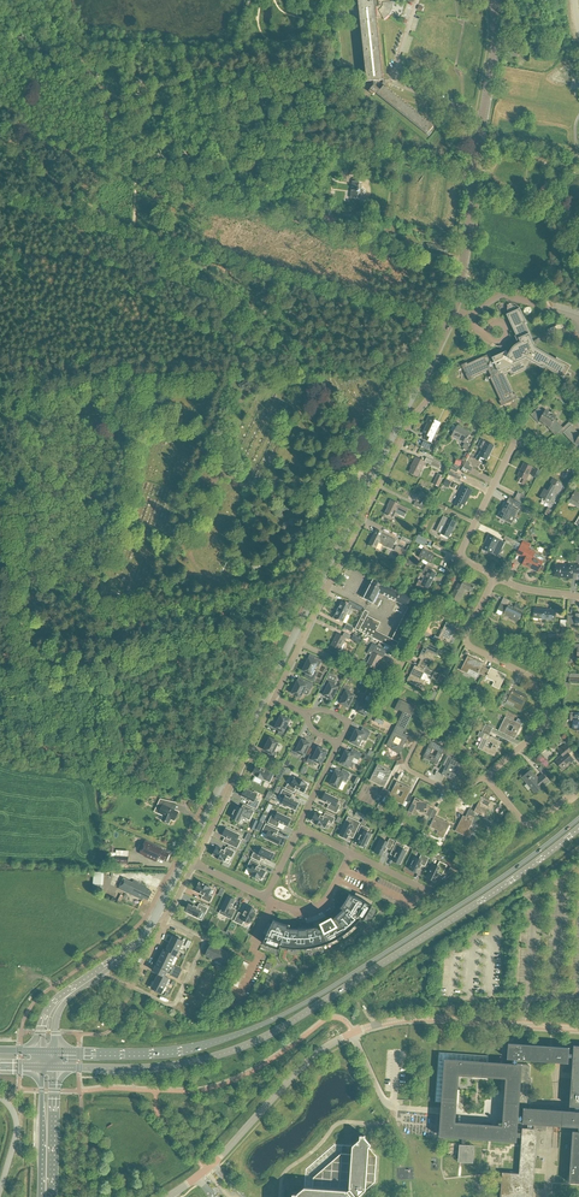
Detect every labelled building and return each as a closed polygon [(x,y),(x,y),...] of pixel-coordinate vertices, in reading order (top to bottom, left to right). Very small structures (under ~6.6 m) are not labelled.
[(366,82),(373,81),(374,85),(368,91),(373,95),(375,93),(427,135),(434,127),(383,86),(382,87),(379,85),(379,80),(383,80),(377,18),(382,18),(384,20),(389,15),(393,9),(393,1),(390,2),(389,0),(357,0),(366,82)] [(506,55),(518,58),(520,51),(508,48),(506,55)] [(567,124),(567,128),(573,129),(577,108),(573,107),(570,119),(571,119),(570,124),(567,124)] [(361,188),(362,183),(352,182),(352,188),(354,188),(354,191),(351,190),(351,198),(360,199),(360,194),(361,194),(363,193),(364,190),(363,190),(361,189),(361,188)] [(442,246),(427,244),(426,252),(440,254),(440,253),(446,254),(447,248),(441,247),(442,246)] [(469,381),(474,378),(473,377),(488,370),(491,376),(489,377),(500,400),(499,401),(501,406),(517,399),(515,394),(514,395),(505,375),(509,373),(511,376),(530,367),(529,367),(528,365),(531,361),(542,368),(543,368),(542,368),(543,367),(563,379),(570,366),(556,358),(556,359),(536,347),(525,324),(526,323),(526,324),(527,323),(520,308),(519,309),(518,308),(519,308),(507,305),(508,305),(508,306),(507,307),(507,308),(507,309),(507,310),(507,311),(508,312),(508,313),(508,314),(506,315),(516,336),(515,336),(519,345),(518,345),(517,346),(516,346),(515,347),(514,348),(513,349),(513,350),(512,351),(508,348),(506,351),(505,351),(505,352),(492,358),(492,359),(490,360),(487,355),(467,364),(467,363),(467,362),(461,365),(469,381)] [(547,330),(549,334),(559,330),(557,325),(547,330)] [(239,385),(242,390),(245,388),(245,389),(249,386),(252,384),(249,379),(239,385)] [(556,396),(562,400),(565,396),(558,392),(556,396)] [(555,436),(558,433),(561,434),(563,433),(576,447),(578,445),(578,446),(578,434),(571,425),(573,424),(569,422),(564,426),(563,428),(555,419),(556,416),(545,410),(543,413),(539,408),(531,415),(538,423),(540,422),(549,427),(548,428),(555,436)] [(422,434),(425,435),(424,439),(431,442),(440,423),(429,417),(426,422),(428,423),(422,434)] [(462,447),(466,449),(471,441),(467,439),(470,433),(457,426),(451,436),(465,443),(462,447)] [(477,460),(481,462),(483,458),(487,460),(494,446),(481,440),(478,447),(482,449),(477,460)] [(409,472),(418,477),(425,462),(416,457),(412,465),(413,465),(409,472)] [(430,465),(439,469),(441,465),(432,461),(430,465)] [(464,468),(471,472),(473,468),(469,467),(471,463),(467,462),(464,468)] [(519,477),(517,482),(523,485),(526,480),(532,467),(524,463),(518,476),(519,477)] [(448,475),(460,481),(461,477),(450,472),(448,475)] [(433,484),(439,487),(444,477),(438,474),(433,484)] [(554,497),(561,484),(553,479),(547,490),(544,489),(539,498),(550,504),(554,498),(554,497)] [(454,505),(460,508),(462,504),(464,506),(472,490),(464,486),(456,501),(456,502),(454,505)] [(577,507),(578,508),(578,494),(576,492),(570,501),(578,506),(577,507)] [(518,493),(514,500),(521,503),(525,496),(518,493)] [(388,506),(385,514),(393,518),(397,510),(405,514),(408,509),(399,505),(390,500),(388,506)] [(515,516),(521,503),(514,500),(511,506),(505,502),(498,516),(508,522),(512,515),(515,516)] [(544,514),(550,518),(553,511),(548,508),(544,514)] [(449,538),(456,523),(448,519),(448,518),(443,516),(436,531),(440,534),(449,538)] [(368,545),(376,548),(379,542),(392,549),(396,541),(381,534),(382,533),(376,530),(368,545)] [(420,544),(423,537),(418,535),(415,542),(420,544)] [(482,549),(490,553),(497,539),(489,535),(482,549)] [(504,539),(513,544),(515,541),(505,536),(504,539)] [(528,549),(530,545),(523,541),(516,554),(525,558),(522,565),(538,573),(543,562),(533,557),(535,553),(528,549)] [(428,562),(426,565),(433,568),(435,565),(431,563),(435,556),(423,550),(419,557),(428,562)] [(417,566),(419,561),(409,557),(406,563),(409,565),(410,563),(417,566)] [(554,576),(572,578),(572,572),(578,573),(578,565),(568,564),(568,567),(555,565),(554,576)] [(426,565),(422,573),(425,574),(422,581),(419,580),(416,587),(423,590),(424,587),(429,589),(436,574),(432,572),(433,568),(426,565)] [(392,639),(376,631),(380,623),(367,616),(369,612),(365,610),(355,629),(395,650),(420,601),(413,597),(413,598),(384,583),(384,582),(374,577),(363,598),(373,603),(379,593),(408,608),(392,639)] [(451,598),(458,602),(465,589),(471,593),(475,585),(464,579),(461,585),(458,583),(451,598)] [(348,604),(342,601),(338,610),(347,614),(350,608),(361,611),(363,607),(350,601),(348,604)] [(498,610),(504,613),(503,614),(517,621),(523,610),(518,607),(518,606),(515,604),(514,607),(509,604),(507,607),(501,603),(498,610)] [(533,618),(554,620),(556,611),(534,608),(533,618)] [(347,614),(338,610),(334,618),(343,622),(347,614)] [(485,625),(494,630),(496,627),(490,624),(492,622),(488,620),(485,625)] [(439,638),(441,639),(439,643),(446,646),(448,642),(449,643),(453,634),(457,636),(461,629),(446,622),(439,638)] [(344,628),(352,632),(354,628),(346,624),(344,628)] [(331,646),(340,650),(346,638),(349,640),(351,636),(344,633),(342,636),(337,633),(331,646)] [(383,658),(385,654),(375,649),(377,646),(372,643),(371,647),(367,653),(372,655),(367,665),(375,669),(381,657),(383,658)] [(421,659),(419,663),(426,667),(428,663),(429,663),(433,655),(437,657),(441,650),(426,643),(419,658),(421,659)] [(478,673),(482,675),(486,668),(482,666),(483,664),(468,656),(460,670),(467,674),(469,670),(478,674),(478,673)] [(309,659),(303,671),(311,675),(316,665),(319,667),(322,660),(315,657),(313,661),(309,659)] [(426,667),(419,663),(417,667),(415,666),(407,681),(421,688),(425,681),(421,679),(425,671),(424,670),(426,667)] [(486,668),(482,675),(486,677),(486,678),(494,682),(492,686),(499,689),(506,675),(491,667),(489,670),(486,668)] [(329,673),(324,685),(327,687),(323,695),(332,699),(338,687),(334,685),(335,682),(334,681),(336,677),(329,674),(330,673),(329,673)] [(292,693),(300,697),(305,688),(310,691),(314,684),(304,680),(302,683),(298,681),(292,693)] [(344,695),(340,703),(348,707),(354,695),(348,693),(351,688),(344,685),(340,693),(344,695)] [(521,711),(528,697),(512,689),(511,692),(507,690),(504,697),(501,701),(505,703),(507,699),(516,703),(514,708),(521,711)] [(357,711),(365,715),(371,703),(365,701),(367,696),(361,693),(357,701),(361,703),(357,711)] [(403,713),(397,726),(404,730),(412,714),(409,713),(413,707),(400,700),(395,709),(403,713)] [(573,721),(573,729),(578,730),(578,713),(571,713),(570,721),(573,721)] [(277,734),(284,738),(288,729),(285,728),(289,720),(281,716),(275,728),(279,730),(277,734)] [(374,722),(382,726),(384,721),(376,717),(374,722)] [(515,739),(522,725),(523,721),(518,719),(516,722),(505,717),(498,731),(515,739)] [(404,730),(397,726),(387,746),(395,749),(394,751),(399,753),(408,736),(402,734),(404,730)] [(444,726),(440,729),(445,735),(449,731),(444,726)] [(350,742),(358,746),(362,739),(366,741),(371,732),(363,728),(361,732),(356,730),(350,742)] [(483,739),(478,748),(494,756),(501,742),(489,736),(491,732),(484,729),(482,732),(480,731),(477,736),(483,739)] [(274,752),(278,742),(270,738),(264,750),(269,752),(267,756),(273,760),(277,753),(274,752)] [(290,753),(297,756),(298,753),(304,756),(310,744),(302,740),(298,748),(294,746),(290,753)] [(431,741),(423,757),(437,764),(442,753),(446,755),(450,748),(446,746),(445,748),(431,741)] [(562,755),(555,761),(562,768),(569,762),(571,763),(574,761),(568,754),(571,751),(566,745),(558,751),(562,755)] [(306,762),(313,765),(315,761),(321,764),(327,752),(318,748),(314,756),(310,754),(306,762)] [(340,763),(348,767),(349,766),(352,768),(354,763),(351,761),(353,758),(358,760),(362,754),(352,749),(350,753),(346,751),(340,763)] [(464,765),(450,758),(445,767),(441,774),(456,781),(464,765)] [(370,780),(384,788),(392,771),(378,764),(370,780)] [(272,778),(276,771),(266,766),(265,769),(257,765),(252,774),(266,780),(268,776),(272,778)] [(346,783),(350,774),(342,770),(340,774),(336,772),(330,784),(338,788),(342,790),(346,783)] [(543,774),(537,779),(530,771),(522,778),(535,793),(544,786),(543,786),(549,781),(543,774)] [(304,793),(308,784),(295,778),(291,786),(288,784),(286,788),(294,792),(296,789),(304,793)] [(403,805),(411,789),(397,782),(391,792),(387,791),(384,798),(388,800),(389,798),(403,805)] [(255,799),(258,793),(255,792),(254,793),(245,789),(242,796),(246,798),(245,800),(249,801),(248,805),(256,809),(260,802),(255,799)] [(299,803),(294,800),(295,799),(291,798),(293,794),(283,790),(280,797),(284,799),(282,804),(295,810),(299,803)] [(339,799),(325,793),(322,800),(329,804),(327,808),(336,813),(340,805),(337,803),(339,799)] [(469,809),(467,813),(474,817),(476,813),(484,817),(488,809),(492,811),(496,804),(481,796),(474,811),(469,809)] [(426,815),(429,816),(432,809),(429,808),(431,805),(415,798),(408,812),(415,815),(417,811),(426,815)] [(162,820),(169,824),(171,819),(174,821),(178,812),(172,809),(173,803),(161,800),(158,806),(161,808),(159,813),(164,816),(162,820)] [(250,820),(254,810),(243,805),(242,808),(238,807),(236,810),(235,810),(233,814),(234,815),(232,818),(240,822),(243,816),(250,820)] [(432,809),(429,816),(434,819),(430,826),(438,831),(436,835),(443,838),(450,824),(435,816),(437,812),(432,809)] [(268,823),(278,827),(280,823),(287,826),(291,819),(278,812),(276,816),(272,815),(268,823)] [(332,824),(335,818),(325,813),(324,817),(316,813),(311,821),(325,828),(328,822),(332,824)] [(474,817),(467,813),(465,817),(463,816),(455,831),(469,838),(473,831),(469,829),(473,821),(472,821),(474,817)] [(355,833),(360,823),(352,819),(350,824),(346,822),(339,835),(347,839),(351,831),(355,833)] [(278,845),(282,837),(274,833),(276,829),(266,824),(262,832),(267,834),(265,838),(278,845)] [(365,848),(372,835),(367,832),(369,829),(362,825),(358,834),(361,835),(359,839),(360,840),(358,844),(365,848)] [(239,835),(226,828),(222,836),(230,839),(228,844),(237,848),(241,840),(237,839),(239,835)] [(385,852),(387,848),(390,849),(394,841),(390,839),(388,842),(381,839),(374,852),(382,856),(384,851),(385,852)] [(170,854),(163,851),(163,849),(145,841),(140,854),(146,857),(156,862),(158,858),(166,861),(167,860),(168,860),(169,858),(168,857),(170,854)] [(404,846),(396,842),(392,851),(396,853),(393,861),(400,865),(407,851),(403,849),(404,846)] [(116,856),(128,857),(129,851),(116,850),(116,852),(114,852),(114,846),(109,846),(109,852),(109,859),(111,859),(111,862),(112,862),(112,865),(116,866),(116,865),(119,865),(119,864),(127,865),(127,863),(115,862),(116,856)] [(232,858),(235,852),(226,848),(225,851),(217,847),(213,856),(225,862),(227,856),(232,858)] [(254,853),(252,857),(260,861),(261,858),(265,860),(266,859),(270,861),(274,853),(262,848),(258,855),(254,853)] [(420,869),(422,865),(425,866),(429,858),(422,855),(419,859),(415,857),(409,869),(416,873),(418,868),(420,869)] [(261,879),(266,871),(258,867),(259,864),(251,860),(248,867),(252,869),(249,874),(261,879)] [(437,877),(439,873),(442,875),(447,865),(440,862),(437,866),(433,864),(426,877),(434,881),(436,877),(437,877)] [(94,872),(92,891),(102,892),(104,872),(94,872)] [(123,878),(119,888),(142,900),(143,897),(148,900),(152,891),(142,887),(143,885),(133,880),(132,882),(123,878)] [(209,894),(211,888),(204,885),(204,884),(203,883),(203,884),(200,883),(195,891),(203,895),(202,898),(210,902),(213,896),(209,894)] [(274,921),(263,943),(269,946),(271,947),(275,948),(280,949),(280,947),(289,948),(293,949),(297,949),(305,949),(313,948),(321,946),(328,943),(335,940),(337,940),(343,936),(346,933),(349,931),(355,925),(361,919),(363,921),(366,917),(368,914),(370,910),(372,905),(374,901),(366,897),(364,901),(350,895),(348,898),(346,902),(344,904),(341,908),(343,910),(338,915),(332,919),(331,918),(322,923),(319,919),(313,921),(314,928),(310,929),(304,929),(299,930),(296,930),(289,929),(289,926),(285,925),(281,923),(278,922),(274,921)] [(231,919),(236,910),(232,908),(235,900),(228,896),(220,913),(231,919)] [(193,906),(189,904),(185,912),(197,918),(201,910),(205,913),(208,908),(199,904),(198,907),(194,905),(193,906)] [(250,924),(256,910),(248,906),(243,915),(239,913),(235,921),(242,925),(244,921),(250,924)] [(164,950),(154,971),(159,974),(152,989),(161,993),(169,978),(165,976),(166,973),(178,979),(182,970),(171,964),(175,956),(176,956),(183,941),(173,936),(166,951),(164,950)] [(205,955),(225,965),(230,954),(211,944),(205,955)] [(244,961),(232,985),(233,985),(238,987),(238,988),(250,964),(244,961)] [(207,994),(217,973),(204,967),(195,987),(200,989),(199,991),(207,994)] [(188,1005),(195,1009),(201,997),(193,993),(188,1005)] [(573,1054),(568,1054),(569,1048),(508,1044),(507,1059),(514,1059),(513,1064),(488,1062),(488,1056),(439,1052),(435,1102),(442,1102),(439,1136),(463,1138),(462,1145),(460,1145),(458,1163),(473,1164),(475,1146),(465,1146),(465,1144),(467,1139),(516,1142),(517,1138),(521,1138),(519,1174),(502,1173),(500,1196),(533,1196),(537,1129),(532,1129),(532,1124),(578,1127),(578,1132),(572,1132),(569,1183),(578,1183),(578,1132),(578,1127),(578,1112),(578,1107),(578,1046),(574,1046),(573,1054)] [(358,1196),(375,1183),(377,1157),(369,1147),(371,1145),(365,1138),(365,1136),(364,1136),(360,1136),(360,1140),(352,1146),(352,1154),(341,1153),(313,1178),(313,1188),(304,1188),(297,1194),(293,1194),(293,1196),(358,1196)]
